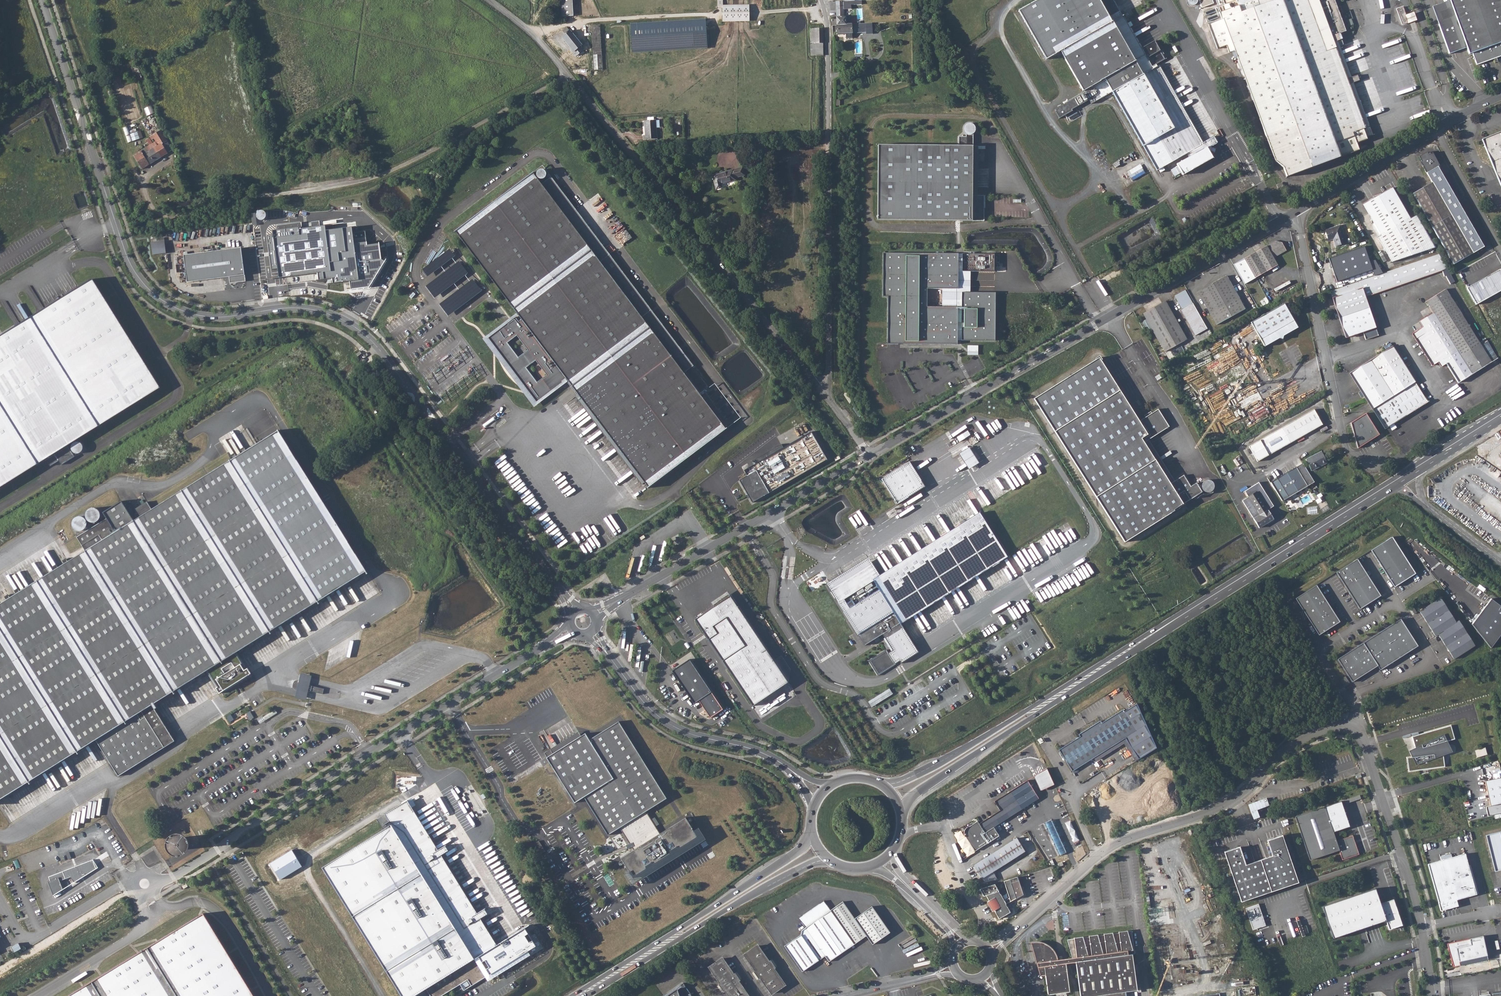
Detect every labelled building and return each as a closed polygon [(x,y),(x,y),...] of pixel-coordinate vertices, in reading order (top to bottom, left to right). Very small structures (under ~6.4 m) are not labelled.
[(562,16),(573,16),(572,0),(561,0),(562,16)] [(723,8),(723,21),(749,21),(749,4),(724,5),(724,0),(718,0),(718,8),(723,8)] [(844,16),(853,15),(857,15),(857,0),(856,0),(844,0),(843,0),(835,0),(836,16),(836,18),(837,25),(837,33),(845,33),(846,38),(852,38),(852,32),(867,32),(866,23),(849,24),(849,16),(847,16),(844,16)] [(1015,10),(1043,59),(1058,51),(1121,15),(1113,0),(1033,0),(1015,10)] [(1224,4),(1217,6),(1222,19),(1209,24),(1210,27),(1214,25),(1216,29),(1211,31),(1218,48),(1226,45),(1229,52),(1234,51),(1232,43),(1233,43),(1261,119),(1267,136),(1274,154),(1276,162),(1285,168),(1288,177),(1361,150),(1358,143),(1369,139),(1368,137),(1374,135),(1371,126),(1370,126),(1366,118),(1363,119),(1357,102),(1350,85),(1353,84),(1353,83),(1360,80),(1358,75),(1351,77),(1348,78),(1336,48),(1339,46),(1344,44),(1342,39),(1343,38),(1341,33),(1346,31),(1335,0),(1234,0),(1224,4)] [(1439,24),(1449,53),(1467,47),(1469,54),(1472,53),(1476,65),(1494,59),(1497,57),(1500,56),(1500,0),(1450,0),(1455,13),(1456,17),(1439,24)] [(1403,6),(1398,8),(1400,13),(1399,13),(1402,23),(1408,21),(1403,6)] [(1201,143),(1158,66),(1157,64),(1165,59),(1153,40),(1140,49),(1121,15),(1058,51),(1081,91),(1102,79),(1103,80),(1054,110),(1058,119),(1089,100),(1091,104),(1110,92),(1155,171),(1159,169),(1163,167),(1186,153),(1187,156),(1175,163),(1181,175),(1213,158),(1209,151),(1207,148),(1211,146),(1217,142),(1214,136),(1203,142),(1201,143)] [(706,19),(632,23),(634,52),(708,48),(706,19)] [(823,28),(819,28),(819,27),(817,27),(817,28),(810,28),(811,43),(824,43),(823,28)] [(562,37),(571,48),(574,52),(581,47),(582,45),(571,30),(562,37)] [(574,52),(571,48),(570,50),(576,57),(584,50),(581,47),(574,52)] [(593,55),(594,70),(602,70),(602,69),(601,54),(593,55)] [(152,106),(145,109),(148,115),(154,112),(152,106)] [(1067,114),(1069,121),(1082,116),(1080,111),(1071,114),(1070,113),(1067,114)] [(656,128),(656,120),(655,120),(644,121),(645,135),(643,135),(643,139),(657,139),(656,128)] [(966,136),(973,137),(973,133),(975,132),(975,130),(976,128),(975,126),(973,124),(971,123),(968,123),(966,124),(965,126),(964,129),(965,132),(966,133),(966,136)] [(128,142),(143,138),(142,131),(130,133),(129,126),(125,127),(128,142)] [(161,130),(150,136),(151,140),(154,139),(155,141),(144,148),(146,152),(143,154),(141,150),(133,156),(141,168),(172,149),(161,130)] [(1483,142),(1493,165),(1498,179),(1500,185),(1500,131),(1485,138),(1486,141),(1483,142)] [(959,136),(959,146),(973,146),(973,137),(966,136),(959,136)] [(878,145),(878,220),(972,221),(973,196),(973,146),(959,146),(878,145)] [(1420,156),(1422,161),(1423,161),(1425,164),(1423,166),(1427,172),(1433,182),(1413,193),(1454,264),(1484,247),(1438,166),(1439,165),(1433,153),(1429,155),(1427,152),(1420,156)] [(1128,171),(1131,178),(1145,170),(1141,164),(1128,171)] [(742,167),(712,175),(716,189),(721,188),(720,184),(735,180),(735,178),(745,175),(742,167)] [(648,488),(726,429),(533,173),(455,231),(518,315),(488,338),(503,358),(502,358),(502,359),(503,361),(504,363),(505,365),(506,367),(507,369),(509,371),(509,372),(510,373),(511,375),(513,376),(514,377),(516,379),(517,380),(519,381),(520,382),(521,383),(536,403),(567,380),(648,488)] [(1363,204),(1374,224),(1381,235),(1379,236),(1378,237),(1392,262),(1435,247),(1416,214),(1410,218),(1392,187),(1363,204)] [(985,196),(973,196),(972,221),(984,221),(985,196)] [(1325,230),(1328,238),(1333,236),(1333,239),(1336,246),(1346,243),(1340,225),(1325,230)] [(273,235),(267,235),(271,269),(278,269),(279,279),(317,274),(318,281),(332,278),(333,283),(349,281),(351,289),(369,288),(385,261),(381,260),(379,244),(367,245),(365,231),(353,233),(352,227),(326,231),(325,226),(299,230),(298,227),(272,231),(273,235)] [(153,254),(166,253),(166,241),(152,242),(153,254)] [(1276,243),(1276,241),(1275,241),(1259,250),(1234,265),(1246,284),(1278,265),(1274,258),(1286,250),(1282,244),(1282,242),(1279,244),(1276,243)] [(1337,281),(1349,278),(1373,270),(1365,246),(1329,258),(1337,281)] [(241,248),(184,255),(188,282),(229,277),(230,283),(246,281),(241,248)] [(958,251),(882,251),(882,295),(888,295),(887,343),(959,344),(959,304),(929,304),(929,286),(957,287),(958,251)] [(996,252),(962,252),(962,271),(996,271),(996,252)] [(1372,277),(1360,281),(1365,297),(1444,270),(1451,282),(1454,280),(1451,274),(1439,253),(1387,271),(1372,277)] [(1500,291),(1500,269),(1467,287),(1476,304),(1500,291)] [(1215,282),(1197,292),(1210,314),(1216,325),(1245,309),(1239,298),(1233,287),(1227,276),(1215,282)] [(46,459),(50,465),(59,460),(61,464),(75,456),(68,446),(160,388),(93,279),(1,336),(0,337),(0,488),(46,459)] [(1342,287),(1330,291),(1346,338),(1364,332),(1366,340),(1378,336),(1365,297),(1360,281),(1347,285),(1342,287)] [(1423,327),(1413,334),(1433,366),(1438,362),(1441,367),(1446,363),(1458,383),(1498,358),(1488,341),(1481,345),(1479,342),(1445,289),(1426,301),(1433,313),(1420,321),(1423,327)] [(997,291),(963,290),(962,306),(979,306),(978,327),(963,326),(963,339),(996,339),(997,291)] [(1185,290),(1175,296),(1182,309),(1180,310),(1190,326),(1195,336),(1207,329),(1198,313),(1185,290)] [(1187,340),(1165,302),(1144,314),(1154,331),(1165,352),(1187,340)] [(1284,304),(1251,322),(1260,339),(1265,347),(1280,338),(1298,328),(1284,304)] [(1492,327),(1497,324),(1498,325),(1500,323),(1500,311),(1487,319),(1492,327)] [(979,355),(979,345),(968,345),(968,354),(979,355)] [(1393,346),(1350,373),(1361,391),(1366,399),(1385,429),(1428,402),(1393,346)] [(1099,358),(1034,399),(1124,542),(1174,511),(1174,510),(1202,492),(1196,483),(1191,487),(1184,476),(1170,484),(1144,443),(1169,427),(1158,409),(1139,421),(1099,358)] [(1313,410),(1248,447),(1257,462),(1322,425),(1313,410)] [(1360,422),(1354,425),(1359,432),(1364,429),(1360,422)] [(0,604),(0,800),(96,740),(119,776),(175,741),(153,705),(208,670),(218,687),(216,688),(220,693),(251,674),(248,668),(246,669),(236,653),(364,572),(275,431),(152,510),(137,519),(134,521),(122,501),(103,513),(107,518),(77,537),(85,551),(0,604)] [(739,480),(752,502),(827,459),(811,432),(783,448),(781,444),(751,462),(753,465),(748,468),(751,474),(747,476),(739,480)] [(79,454),(84,445),(76,441),(71,449),(79,454)] [(979,461),(970,446),(959,453),(968,467),(979,461)] [(1321,452),(1305,459),(1311,470),(1327,463),(1321,452)] [(925,486),(910,461),(882,479),(897,503),(925,486)] [(1314,481),(1302,463),(1270,483),(1282,501),(1314,481)] [(1253,486),(1268,510),(1273,506),(1259,482),(1253,486)] [(1242,500),(1254,518),(1259,527),(1273,519),(1268,510),(1253,486),(1245,491),(1248,497),(1242,500)] [(134,514),(137,519),(152,510),(147,502),(135,509),(137,512),(134,514)] [(1010,553),(982,508),(884,571),(873,553),(830,581),(869,641),(886,631),(897,647),(892,650),(898,659),(903,657),(904,659),(922,647),(905,619),(1010,553)] [(1414,574),(1391,537),(1369,550),(1393,587),(1414,574)] [(1381,596),(1358,559),(1336,572),(1360,609),(1381,596)] [(1316,585),(1295,598),(1319,635),(1340,622),(1316,585)] [(730,596),(695,619),(752,706),(788,683),(730,596)] [(1456,622),(1440,598),(1419,611),(1435,637),(1438,635),(1454,659),(1476,645),(1458,620),(1456,622)] [(1492,599),(1472,624),(1491,648),(1500,635),(1500,606),(1492,599)] [(1401,619),(1337,659),(1352,682),(1377,666),(1380,670),(1418,646),(1401,619)] [(690,660),(674,671),(695,703),(699,701),(710,718),(723,710),(690,660)] [(1340,680),(1344,686),(1349,682),(1345,676),(1340,680)] [(302,682),(300,690),(307,692),(307,690),(323,694),(324,689),(308,685),(309,683),(302,682)] [(869,701),(872,706),(893,694),(890,688),(869,701)] [(1061,748),(1060,752),(1072,771),(1126,738),(1139,758),(1156,747),(1137,703),(1123,712),(1120,711),(1101,723),(1098,722),(1088,728),(1081,732),(1080,736),(1061,748)] [(546,757),(575,803),(584,797),(608,835),(620,828),(630,844),(633,842),(635,846),(632,847),(634,850),(621,858),(634,878),(647,870),(646,867),(651,863),(653,866),(673,854),(671,851),(677,847),(678,850),(698,838),(686,817),(660,834),(655,826),(651,820),(646,811),(667,798),(619,721),(589,740),(585,733),(581,736),(553,753),(550,749),(544,753),(547,757),(546,757)] [(1451,725),(1412,736),(1416,749),(1411,752),(1414,756),(1407,758),(1409,771),(1445,767),(1443,753),(1450,751),(1445,742),(1455,739),(1451,725)] [(1047,768),(1034,776),(1041,790),(1055,784),(1047,768)] [(968,829),(965,831),(967,835),(966,835),(975,850),(999,835),(994,827),(1025,807),(1038,799),(1033,789),(1038,786),(1032,777),(1032,778),(1029,773),(1012,784),(1015,788),(995,801),(1000,810),(979,824),(977,821),(967,827),(968,829)] [(1485,781),(1491,807),(1486,808),(1488,816),(1500,813),(1500,777),(1485,781)] [(1038,799),(1044,795),(1038,786),(1033,789),(1038,799)] [(477,913),(441,855),(448,850),(445,845),(438,850),(407,800),(385,814),(391,825),(323,867),(402,995),(414,995),(426,989),(431,995),(441,995),(460,984),(464,990),(536,946),(525,928),(497,945),(480,918),(488,914),(484,909),(477,913)] [(1342,801),(1325,807),(1333,832),(1351,827),(1342,801)] [(1295,816),(1310,860),(1339,850),(1342,860),(1359,854),(1353,835),(1336,841),(1333,832),(1325,807),(1295,816)] [(664,830),(656,817),(652,819),(660,832),(664,830)] [(1051,820),(1044,823),(1052,840),(1059,836),(1051,820)] [(1487,835),(1496,871),(1500,870),(1500,832),(1487,835)] [(1299,882),(1282,834),(1268,840),(1273,856),(1246,865),(1240,849),(1224,854),(1241,902),(1299,882)] [(1052,840),(1054,844),(1061,841),(1059,836),(1052,840)] [(969,852),(974,848),(966,837),(961,841),(969,852)] [(174,842),(174,845),(175,847),(176,849),(178,850),(181,850),(183,849),(184,848),(186,846),(186,843),(185,841),(184,839),(182,838),(179,838),(178,838),(176,839),(175,840),(174,842)] [(1017,838),(974,865),(982,878),(1025,851),(1017,838)] [(540,840),(535,843),(540,853),(545,851),(540,840)] [(1054,844),(1059,855),(1066,852),(1061,841),(1054,844)] [(1465,854),(1428,864),(1439,902),(1438,902),(1441,911),(1458,906),(1456,900),(1476,894),(1465,854)] [(74,883),(98,868),(93,859),(49,876),(50,881),(48,882),(53,896),(64,889),(60,881),(71,877),(74,883)] [(1016,876),(1003,880),(1010,900),(1022,894),(1016,876)] [(983,896),(986,895),(989,900),(988,901),(994,910),(999,917),(1010,911),(994,883),(979,888),(983,896)] [(1322,906),(1333,938),(1386,920),(1389,930),(1402,925),(1393,899),(1380,903),(1375,888),(1322,906)] [(801,915),(800,921),(804,927),(801,930),(800,935),(784,946),(802,971),(824,956),(828,961),(861,939),(838,905),(830,910),(823,900),(801,915)] [(856,917),(845,900),(838,905),(861,939),(866,936),(872,945),(890,932),(872,907),(856,917)] [(1246,908),(1253,929),(1266,925),(1259,903),(1246,908)] [(205,909),(65,995),(260,995),(205,909)] [(1132,952),(1128,953),(1127,949),(1134,948),(1132,928),(1065,937),(1072,956),(1076,956),(1077,960),(1075,960),(1080,995),(1081,995),(1116,991),(1117,995),(1126,995),(1125,990),(1136,988),(1132,952)] [(1483,936),(1447,943),(1452,967),(1460,965),(1459,961),(1487,955),(1483,936)] [(1065,960),(1064,957),(1056,958),(1056,955),(1054,952),(1053,949),(1051,947),(1048,944),(1045,942),(1043,941),(1040,940),(1037,940),(1033,940),(1030,941),(1037,966),(1043,965),(1047,993),(1069,990),(1068,985),(1065,960)] [(757,945),(744,954),(771,993),(784,984),(757,945)] [(709,967),(729,995),(748,995),(722,958),(709,967)] [(666,995),(688,995),(687,995),(690,994),(683,983),(667,994),(668,995),(666,995)]
